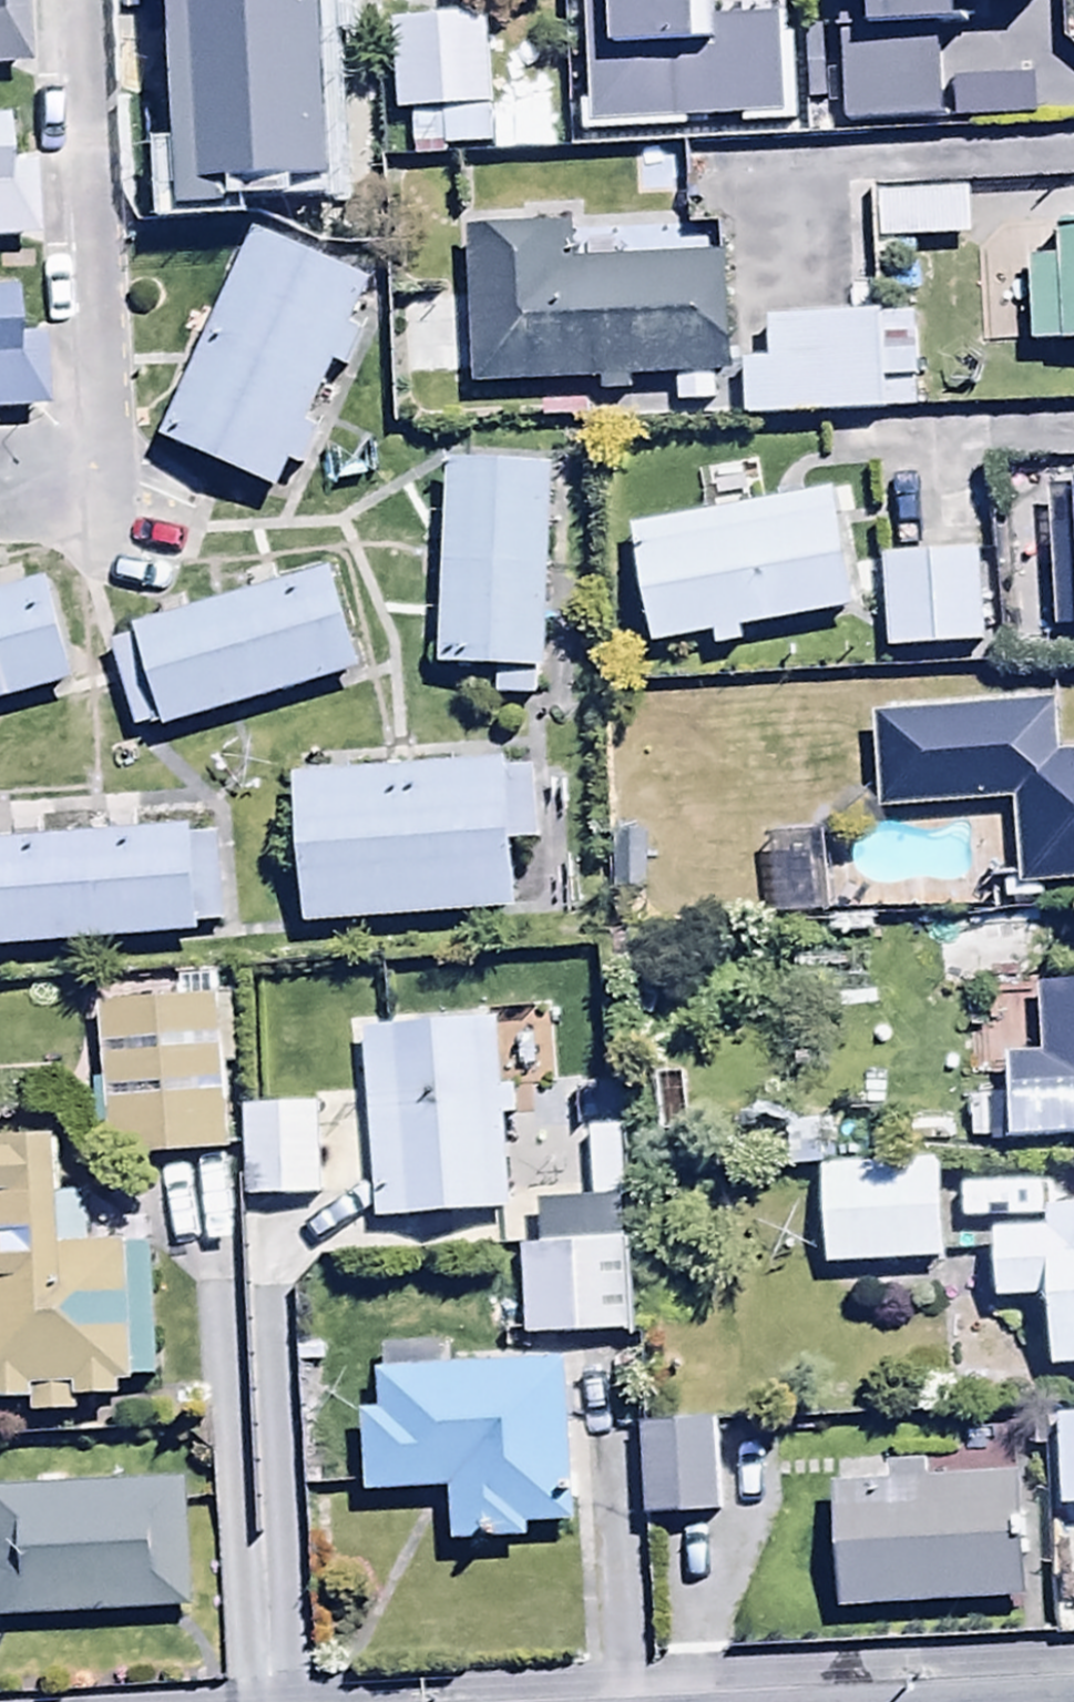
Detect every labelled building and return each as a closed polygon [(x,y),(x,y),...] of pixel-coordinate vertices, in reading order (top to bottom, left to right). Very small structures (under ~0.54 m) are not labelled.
[(25,87),(25,0),(0,0),(0,87),(25,87)] [(577,149),(791,139),(784,0),(570,0),(577,149)] [(843,141),(944,135),(939,53),(965,51),(963,24),(1047,19),(1045,0),(834,0),(843,141)] [(492,30),(391,33),(395,134),(412,133),(413,162),(497,159),(492,30)] [(42,258),(44,164),(5,163),(6,119),(0,119),(0,257),(42,258)] [(875,258),(972,252),(970,201),(872,207),(875,258)] [(1058,235),(1063,278),(1025,279),(1029,366),(1073,364),(1073,234),(1058,235)] [(463,250),(473,398),(673,388),(675,418),(719,416),(718,391),(734,390),(728,273),(569,281),(567,245),(463,250)] [(258,247),(160,460),(289,519),(386,306),(258,247)] [(40,425),(38,340),(14,340),(13,304),(0,305),(0,426),(40,425)] [(738,379),(743,436),(919,421),(910,322),(767,334),(771,376),(738,379)] [(553,483),(446,479),(439,688),(499,690),(498,717),(534,718),(535,695),(545,695),(553,483)] [(1050,502),(1050,650),(1073,650),(1073,502),(1050,502)] [(836,506),(628,545),(651,666),(714,654),(716,666),(746,661),(744,652),(859,631),(836,506)] [(994,562),(883,564),(885,663),(898,663),(898,681),(996,680),(994,562)] [(163,747),(356,685),(326,589),(111,658),(136,738),(158,731),(163,747)] [(77,693),(51,599),(0,613),(0,715),(77,693)] [(1056,724),(872,733),(877,827),(1013,821),(1016,897),(1073,895),(1073,766),(1058,767),(1056,724)] [(535,776),(293,797),(306,948),(520,930),(514,863),(543,860),(535,776)] [(198,950),(190,841),(0,855),(0,965),(198,950)] [(1073,1164),(1073,995),(1031,997),(1034,1071),(1006,1072),(1007,1110),(988,1111),(991,1167),(1073,1164)] [(95,1012),(106,1167),(233,1158),(222,1003),(95,1012)] [(503,1037),(361,1044),(370,1236),(512,1229),(503,1037)] [(320,1111),(243,1111),(243,1211),(320,1211),(320,1111)] [(90,1214),(60,1214),(58,1131),(0,1132),(0,1426),(31,1426),(31,1435),(74,1434),(74,1420),(129,1418),(129,1397),(154,1397),(152,1266),(126,1267),(125,1235),(90,1214)] [(535,1221),(537,1262),(522,1263),(528,1357),(631,1350),(620,1142),(588,1144),(592,1218),(535,1221)] [(942,1177),(822,1184),(829,1300),(949,1293),(942,1177)] [(1055,1384),(1073,1383),(1073,1217),(1043,1218),(1044,1239),(991,1242),(996,1321),(1051,1318),(1055,1384)] [(449,1352),(378,1357),(383,1427),(363,1428),(369,1512),(449,1506),(453,1565),(531,1560),(530,1545),(577,1542),(566,1370),(451,1378),(449,1352)] [(717,1426),(639,1431),(647,1536),(725,1530),(717,1426)] [(831,1497),(837,1628),(1024,1620),(1019,1485),(924,1489),(923,1478),(883,1479),(883,1495),(831,1497)] [(0,1502),(0,1636),(194,1626),(186,1492),(0,1502)]
